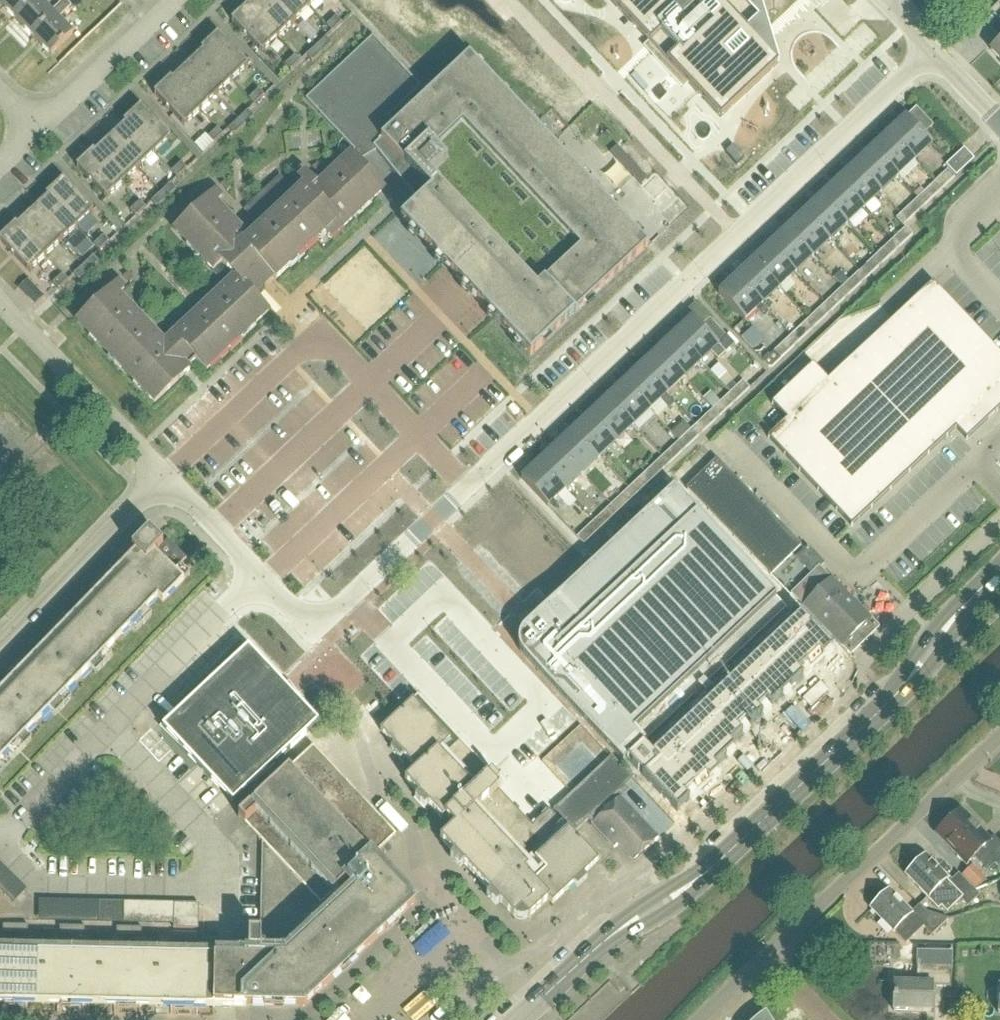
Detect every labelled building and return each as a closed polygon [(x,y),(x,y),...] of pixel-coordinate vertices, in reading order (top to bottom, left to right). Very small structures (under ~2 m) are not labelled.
[(0,0),(0,3),(16,20),(36,0),(0,0)] [(52,13),(41,2),(43,0),(36,0),(16,20),(33,37),(55,16),(52,13)] [(55,16),(33,37),(51,56),(73,34),(59,20),(72,7),(65,0),(52,13),(55,16)] [(278,39),(294,24),(271,0),(259,0),(250,8),(250,9),(278,39)] [(310,10),(301,0),(271,0),(294,24),(310,10)] [(310,10),(320,0),(301,0),(310,10)] [(657,53),(652,58),(682,90),(687,85),(721,121),(779,66),(749,34),(762,22),(741,0),(607,0),(657,53)] [(262,55),(278,39),(250,9),(250,8),(249,7),(232,22),(262,55)] [(342,24),(336,19),(327,28),(332,33),(342,24)] [(203,52),(232,83),(248,67),(218,35),(201,51),(203,53),(203,52)] [(306,101),(355,153),(356,152),(361,159),(358,162),(360,164),(375,149),(419,206),(401,223),(481,307),(529,357),(530,359),(648,248),(646,247),(647,246),(471,59),(471,60),(469,58),(396,127),(389,119),(421,89),(373,38),(306,101)] [(316,48),(322,54),(332,45),(326,39),(316,48)] [(991,52),(999,61),(999,43),(991,52)] [(312,63),(322,54),(316,48),(307,57),(312,63)] [(216,97),(232,83),(203,52),(203,53),(188,67),(216,97)] [(301,63),(295,57),(286,66),(291,72),(301,63)] [(172,82),(201,112),(216,97),(188,67),(173,81),(172,82)] [(184,127),(201,112),(172,82),(173,81),(171,79),(154,95),(184,127)] [(782,95),(789,103),(806,90),(799,82),(782,95)] [(264,97),(259,91),(249,101),(255,106),(264,97)] [(124,124),(125,126),(126,125),(155,155),(171,140),(141,108),(124,124)] [(890,135),(916,164),(934,147),(925,138),(935,129),(917,110),(908,120),(907,119),(890,135)] [(239,121),(244,127),(254,118),(248,112),(239,121)] [(235,136),(244,127),(239,121),(229,130),(235,136)] [(139,170),(155,155),(126,125),(125,126),(110,140),(139,170)] [(223,136),(218,130),(208,139),(214,145),(223,136)] [(899,180),(916,164),(890,135),(873,151),(899,180)] [(123,185),(139,170),(110,140),(95,154),(95,155),(123,185)] [(726,153),(737,165),(744,158),(733,146),(726,153)] [(610,154),(641,187),(648,181),(627,158),(617,148),(610,154)] [(882,196),(899,180),(873,151),(856,167),(882,196)] [(958,178),(975,161),(965,151),(948,167),(958,178)] [(190,372),(188,369),(197,360),(208,372),(270,314),(248,290),(256,283),(266,284),(273,278),(277,282),(326,236),(332,242),(386,191),(360,164),(358,162),(361,159),(356,152),(355,153),(317,188),(306,177),(300,183),(305,189),(298,195),(281,178),(245,212),(261,229),(250,240),(217,205),(223,199),(216,192),(175,231),(214,273),(223,265),(236,279),(206,307),(165,345),(119,296),(125,291),(119,284),(77,323),(155,406),(190,372)] [(94,152),(77,168),(107,200),(123,185),(95,155),(95,154),(94,152)] [(187,170),(181,164),(172,173),(177,179),(187,170)] [(865,211),(882,196),(856,167),(839,183),(865,211)] [(943,191),(956,179),(949,171),(936,184),(943,191)] [(49,198),(77,228),(94,213),(63,181),(46,197),(48,198),(49,198)] [(848,227),(865,211),(839,183),(822,199),(848,227)] [(162,194),(167,200),(177,191),(171,185),(162,194)] [(926,207),(939,195),(932,187),(919,200),(926,207)] [(157,209),(167,200),(162,194),(152,203),(157,209)] [(62,243),(77,228),(49,198),(48,198),(33,213),(62,243)] [(832,243),(848,227),(822,199),(805,215),(832,243)] [(146,209),(140,203),(131,212),(136,218),(146,209)] [(909,222),(922,211),(915,203),(902,215),(909,222)] [(17,227),(46,258),(62,243),(33,213),(18,227),(17,227)] [(815,259),(832,243),(805,215),(788,231),(815,259)] [(46,258),(17,227),(18,227),(16,225),(0,240),(0,242),(30,273),(46,258)] [(902,248),(915,236),(908,229),(895,241),(902,248)] [(798,275),(815,259),(788,231),(771,246),(798,275)] [(79,233),(67,244),(82,259),(94,249),(79,233)] [(109,243),(104,237),(94,246),(100,252),(109,243)] [(885,264),(898,252),(891,245),(878,257),(885,264)] [(781,291),(798,275),(771,246),(754,262),(781,291)] [(84,267),(89,273),(99,264),(94,258),(84,267)] [(868,280),(881,268),(874,261),(861,273),(868,280)] [(782,304),(788,298),(781,291),(754,262),(737,278),(764,307),(775,296),(782,304)] [(89,273),(84,267),(74,276),(80,282),(89,273)] [(59,291),(68,282),(63,276),(53,285),(59,291)] [(851,296),(864,284),(857,277),(844,289),(851,296)] [(746,323),(764,307),(737,278),(719,295),(746,323)] [(812,368),(772,406),(787,422),(768,440),(852,528),(956,430),(967,442),(998,413),(997,412),(996,412),(986,401),(999,387),(999,378),(940,314),(951,304),(933,285),(817,393),(803,379),(812,371),(813,370),(812,368)] [(35,290),(26,298),(35,307),(43,299),(35,290)] [(834,312),(847,300),(840,292),(827,305),(834,312)] [(817,328),(830,316),(823,308),(810,321),(817,328)] [(675,337),(702,365),(713,355),(719,362),(736,347),(728,338),(727,339),(710,322),(702,330),(693,320),(675,337)] [(800,344),(813,332),(806,325),(793,337),(800,344)] [(685,381),(702,365),(675,337),(658,353),(685,381)] [(796,348),(789,341),(773,356),(770,356),(766,360),(766,363),(771,368),(774,369),(796,348)] [(668,397),(685,381),(658,353),(641,369),(668,397)] [(662,403),(668,397),(641,369),(625,384),(651,413),(662,403)] [(738,402),(751,390),(744,383),(731,395),(738,402)] [(634,429),(651,413),(625,384),(608,400),(634,429)] [(668,397),(662,403),(668,410),(675,404),(668,397)] [(721,418),(735,406),(728,399),(715,411),(721,418)] [(617,444),(634,429),(608,400),(591,416),(617,444)] [(704,434),(717,422),(711,415),(697,427),(704,434)] [(601,460),(617,444),(591,416),(574,432),(601,460)] [(687,450),(701,437),(694,430),(681,443),(687,450)] [(609,470),(601,460),(574,432),(557,448),(584,476),(594,466),(603,475),(609,470)] [(670,466),(683,454),(677,447),(663,459),(670,466)] [(593,486),(584,476),(557,448),(540,464),(567,492),(578,482),(587,491),(593,486)] [(735,539),(765,510),(717,460),(687,489),(735,539)] [(653,482),(666,470),(660,462),(647,475),(653,482)] [(680,486),(693,474),(683,463),(670,476),(680,486)] [(566,492),(567,492),(540,464),(523,480),(549,508),(560,498),(566,492)] [(636,498),(649,486),(643,479),(630,491),(636,498)] [(518,641),(518,646),(519,650),(521,654),(523,657),(538,672),(537,673),(582,720),(623,764),(627,760),(643,746),(787,610),(673,489),(673,490),(619,541),(615,544),(594,564),(591,566),(536,618),(535,617),(535,618),(536,619),(530,625),(525,630),(524,628),(523,629),(524,630),(522,634),(520,637),(518,641)] [(566,492),(560,498),(569,508),(575,502),(566,492)] [(620,513),(632,501),(626,494),(613,506),(620,513)] [(765,510),(735,539),(771,576),(801,547),(765,510)] [(602,530),(615,518),(609,511),(595,523),(602,530)] [(585,546),(598,534),(592,527),(579,539),(585,546)] [(184,584),(173,573),(186,560),(168,541),(163,546),(149,533),(132,551),(135,554),(117,572),(112,567),(89,591),(94,596),(72,619),(66,614),(49,632),(54,637),(32,661),(26,655),(8,674),(14,679),(0,693),(0,764),(157,601),(163,606),(184,584)] [(828,584),(816,572),(791,596),(803,608),(803,609),(842,649),(870,621),(832,581),(828,584)] [(643,746),(627,760),(677,813),(679,812),(678,808),(683,803),(687,804),(719,774),(715,770),(735,751),(731,746),(833,651),(801,616),(800,617),(652,756),(643,746)] [(307,711),(248,649),(163,730),(198,767),(233,805),(319,725),(307,711)] [(485,679),(492,686),(508,670),(501,663),(485,679)] [(599,864),(549,812),(532,828),(498,791),(499,790),(496,786),(500,782),(491,774),(490,775),(418,697),(380,732),(416,771),(405,782),(442,822),(445,819),(455,828),(440,842),(513,921),(521,914),(529,922),(548,904),(552,908),(599,864)] [(244,1004),(243,1008),(244,1008),(304,1009),(414,906),(371,860),(396,837),(313,748),(238,819),(262,844),(260,936),(248,935),(248,954),(248,960),(244,960),(244,1004)] [(657,840),(616,795),(633,780),(612,757),(553,812),(574,834),(588,822),(592,827),(593,826),(615,849),(618,846),(632,861),(636,862),(658,841),(657,841),(658,840),(657,840)] [(999,863),(999,844),(995,839),(991,843),(989,840),(989,838),(984,832),(982,833),(962,812),(959,815),(956,815),(948,822),(979,853),(985,847),(999,863)] [(999,868),(999,863),(985,847),(979,853),(948,822),(940,829),(940,832),(937,835),(957,856),(957,859),(962,864),(965,863),(968,866),(976,859),(988,871),(995,865),(999,869),(999,868)] [(963,892),(953,881),(944,873),(942,873),(926,858),(920,864),(918,863),(913,866),(910,871),(911,873),(908,875),(921,888),(920,890),(935,904),(941,898),(949,906),(957,898),(963,892)] [(957,898),(968,909),(981,896),(959,875),(953,881),(963,892),(957,898)] [(913,914),(891,892),(873,909),(895,933),(896,932),(907,945),(925,928),(933,936),(950,920),(926,913),(920,907),(913,914)] [(186,930),(186,905),(174,905),(173,930),(186,930)] [(186,905),(186,930),(199,931),(199,906),(186,905)] [(15,936),(16,927),(3,926),(3,935),(15,936)] [(16,927),(15,936),(28,936),(28,927),(16,927)] [(72,937),(72,928),(60,928),(59,936),(72,937)] [(72,928),(72,937),(85,937),(85,928),(72,928)] [(129,938),(129,929),(117,929),(116,938),(129,938)] [(129,929),(129,938),(142,938),(142,929),(129,929)] [(216,951),(216,933),(203,933),(202,950),(216,951)] [(186,944),(186,935),(173,935),(173,944),(186,944)] [(186,935),(186,944),(198,944),(198,936),(186,935)] [(244,1011),(244,1008),(243,1008),(244,1004),(244,960),(248,960),(248,954),(0,948),(0,1006),(244,1011)] [(952,989),(952,967),(935,967),(935,951),(917,951),(917,967),(917,984),(895,984),(894,1012),(932,1013),(933,988),(952,989)]
